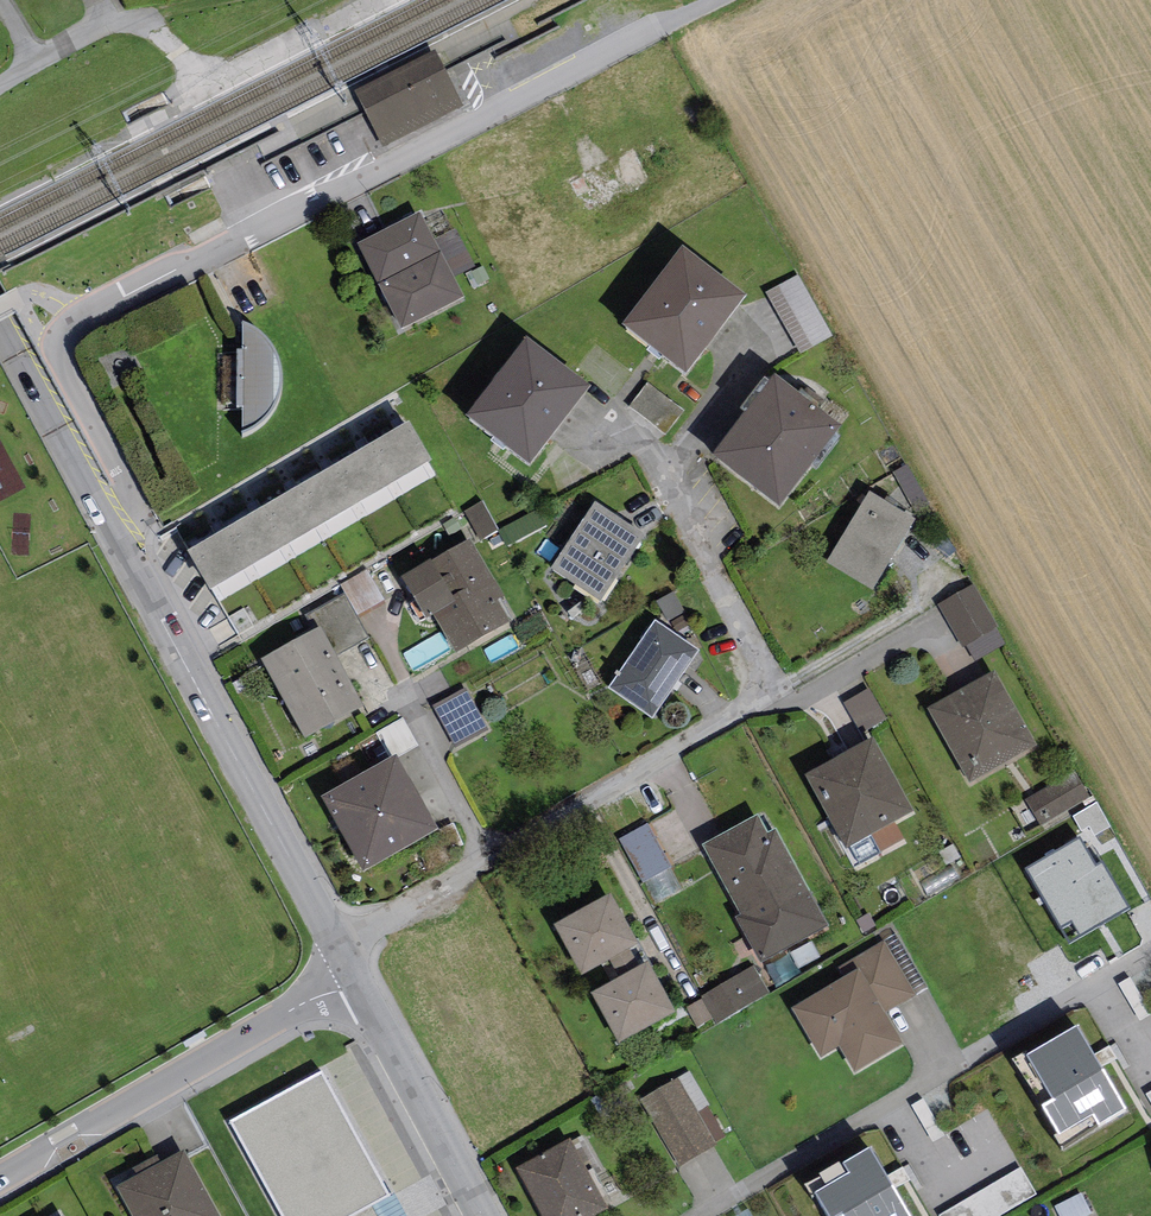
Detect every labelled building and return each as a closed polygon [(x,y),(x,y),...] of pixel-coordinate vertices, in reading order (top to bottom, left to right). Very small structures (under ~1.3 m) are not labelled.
[(435,49),(354,90),(383,146),(463,106),(435,49)] [(419,212),(358,243),(402,328),(463,296),(454,277),(434,239),(419,212)] [(455,228),(434,239),(454,277),(475,266),(455,228)] [(746,294),(682,245),(622,323),(687,372),(746,294)] [(833,336),(798,274),(766,292),(801,354),(833,336)] [(247,322),(242,320),(243,349),(238,349),(236,407),(243,406),(242,432),(248,429),(256,425),(264,419),(271,411),(278,402),(281,392),(282,384),(282,377),(282,371),(282,365),(280,358),(278,350),(274,343),(268,337),(263,332),(257,328),(252,324),(247,322)] [(591,385),(527,336),(468,414),(532,462),(591,385)] [(842,424),(774,373),(712,454),(779,506),(842,424)] [(684,411),(647,383),(629,406),(666,434),(684,411)] [(409,420),(186,549),(210,590),(433,460),(409,420)] [(928,499),(907,464),(892,473),(913,508),(928,499)] [(915,519),(869,491),(826,561),(872,589),(915,519)] [(645,534),(595,500),(550,568),(600,601),(645,534)] [(483,501),(465,511),(481,540),(499,530),(483,501)] [(431,559),(401,575),(426,618),(433,614),(455,651),(509,621),(496,600),(504,595),(471,538),(432,560),(431,559)] [(367,570),(340,584),(345,593),(358,615),(384,601),(367,570)] [(973,585),(938,604),(962,647),(966,644),(997,627),(973,585)] [(685,612),(673,591),(656,601),(668,621),(685,612)] [(345,593),(305,615),(313,630),(320,626),(336,655),(369,638),(358,615),(345,593)] [(609,686),(652,717),(698,651),(655,620),(609,686)] [(313,630),(260,657),(304,738),(364,706),(336,655),(320,626),(313,630)] [(1007,645),(997,627),(966,644),(976,662),(1007,645)] [(1036,744),(993,669),(928,708),(970,782),(1036,744)] [(489,729),(466,687),(432,706),(454,748),(489,729)] [(886,718),(869,688),(843,703),(861,733),(886,718)] [(402,717),(377,732),(376,733),(390,757),(396,754),(399,758),(419,746),(402,717)] [(874,737),(805,774),(845,848),(871,834),(894,822),(914,811),(874,737)] [(321,796),(342,833),(417,791),(399,758),(396,754),(390,757),(321,796)] [(1090,796),(1074,770),(1025,799),(1041,826),(1090,796)] [(438,828),(417,791),(342,833),(363,870),(438,828)] [(1097,802),(1073,816),(1082,830),(1090,826),(1095,835),(1111,826),(1097,802)] [(758,813),(702,844),(740,913),(735,916),(761,961),(829,923),(776,828),(769,832),(758,813)] [(904,839),(894,822),(871,834),(881,852),(904,839)] [(671,867),(648,824),(620,839),(642,881),(671,867)] [(1080,836),(1025,868),(1070,943),(1131,908),(1103,861),(1097,864),(1080,836)] [(610,893),(554,924),(582,974),(609,958),(629,947),(638,942),(610,893)] [(869,913),(856,921),(866,938),(879,930),(869,913)] [(896,934),(885,940),(916,995),(928,988),(896,934)] [(844,977),(791,1008),(820,1057),(839,1046),(855,1073),(903,1045),(885,1013),(916,995),(885,940),(838,967),(844,977)] [(620,977),(639,966),(629,947),(609,958),(620,977)] [(620,977),(591,992),(618,1042),(676,1010),(649,961),(639,966),(620,977)] [(770,994),(754,966),(701,996),(717,1024),(770,994)] [(712,1018),(701,1000),(686,1008),(696,1027),(712,1018)] [(1078,1025),(1026,1054),(1052,1100),(1041,1106),(1057,1134),(1095,1113),(1100,1123),(1126,1109),(1078,1025)] [(230,1120),(283,1215),(378,1215),(372,1206),(390,1196),(321,1070),(230,1120)] [(690,1071),(678,1078),(698,1111),(707,1106),(709,1105),(690,1071)] [(678,1078),(640,1101),(680,1167),(718,1144),(716,1142),(698,1111),(678,1078)] [(726,1136),(707,1106),(698,1111),(716,1142),(726,1136)] [(570,1138),(516,1168),(542,1215),(592,1215),(608,1207),(570,1138)] [(844,1163),(849,1171),(815,1192),(830,1215),(840,1215),(843,1214),(844,1215),(911,1215),(869,1148),(844,1163)] [(116,1186),(133,1215),(220,1215),(182,1149),(161,1161),(136,1175),(116,1186)] [(132,1168),(136,1175),(161,1161),(157,1153),(132,1168)] [(1020,1167),(939,1215),(940,1215),(1000,1215),(1036,1195),(1020,1167)] [(1054,1206),(1060,1215),(1086,1215),(1092,1213),(1081,1192),(1054,1206)] [(390,1196),(372,1206),(378,1215),(407,1215),(395,1193),(390,1196)]
